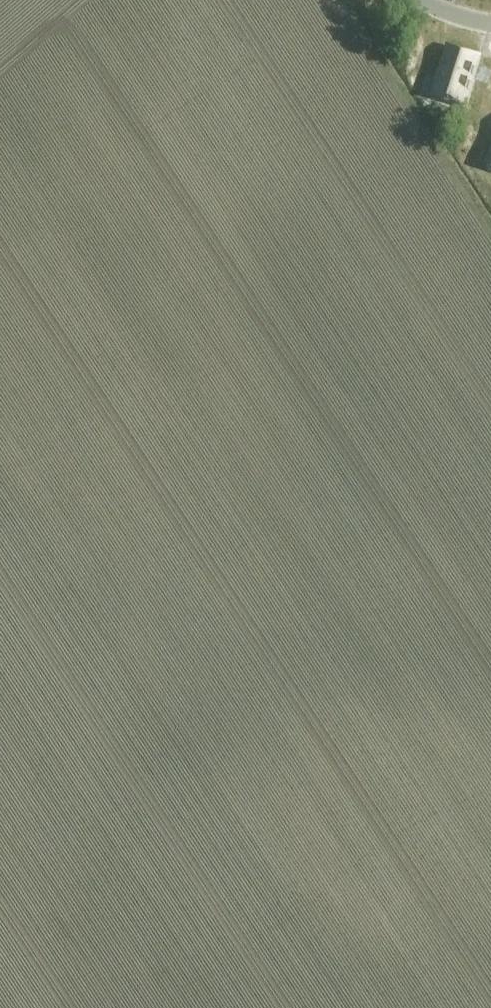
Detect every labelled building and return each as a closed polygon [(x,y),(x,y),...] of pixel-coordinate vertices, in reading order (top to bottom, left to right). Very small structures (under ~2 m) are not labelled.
[(449,52),(432,100),(462,110),(479,62),(449,52)]
